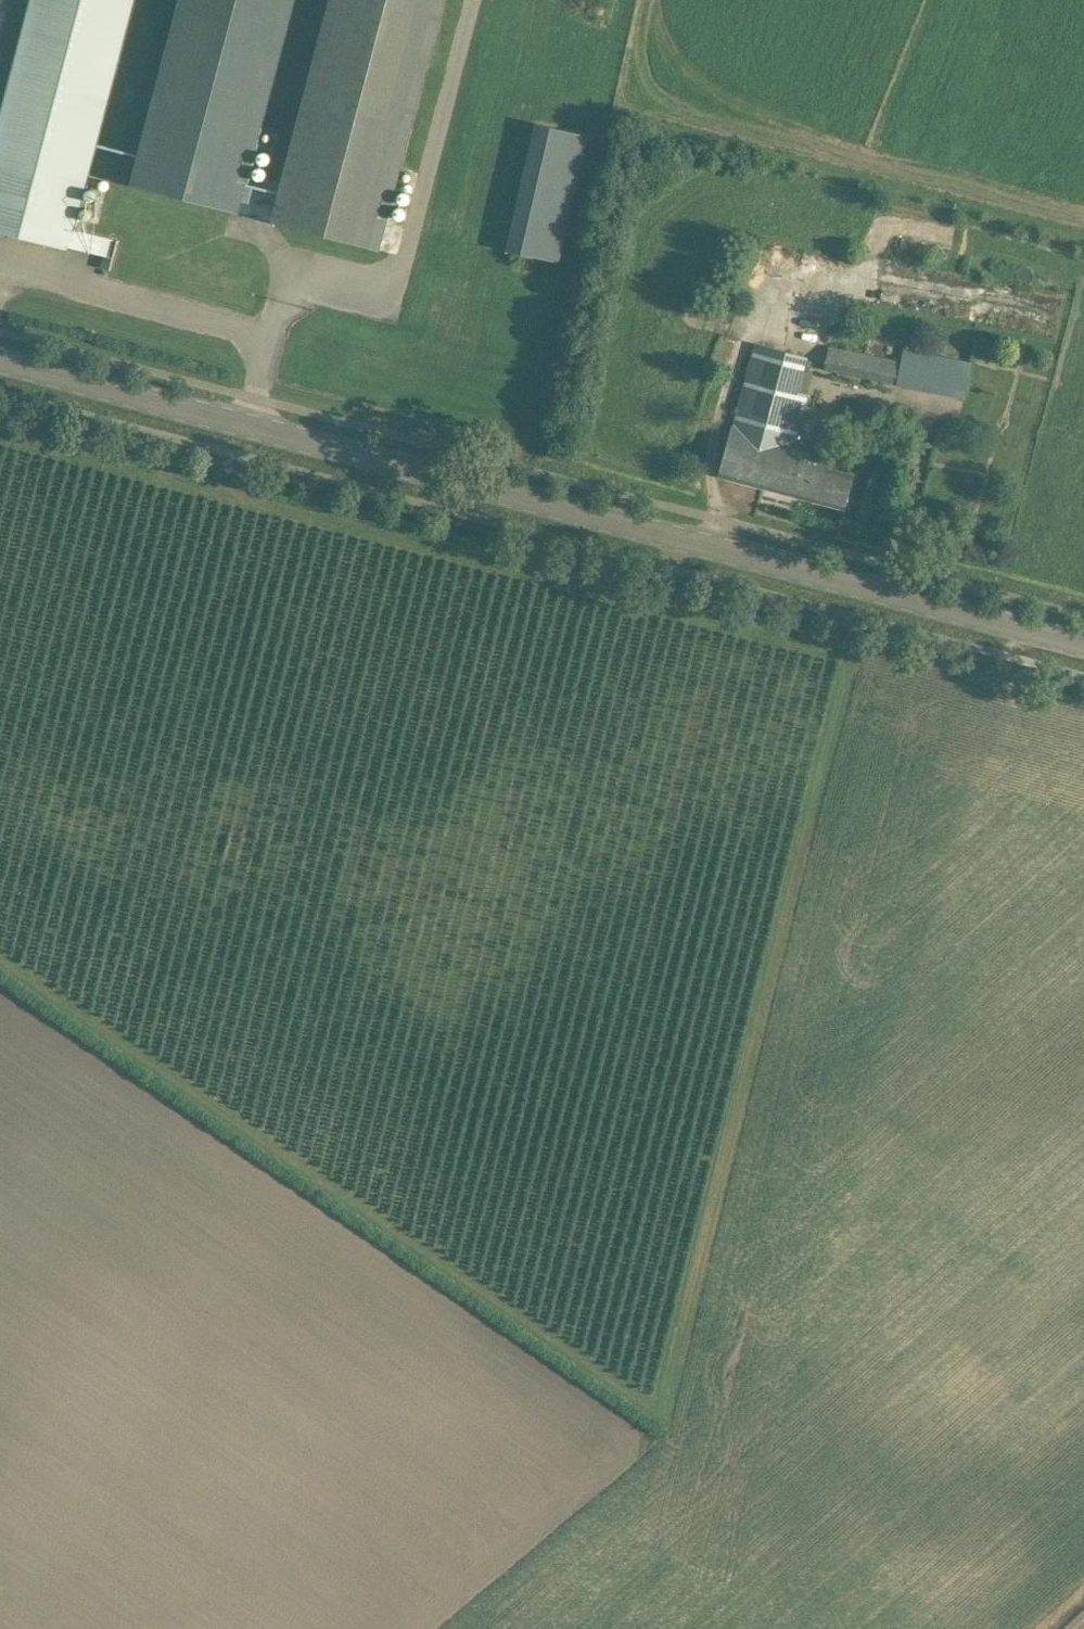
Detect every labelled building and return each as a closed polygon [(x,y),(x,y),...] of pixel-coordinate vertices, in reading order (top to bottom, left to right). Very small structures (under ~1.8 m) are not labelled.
[(144,185),(254,210),(302,0),(186,0),(144,185)] [(286,224),(398,249),(452,0),(334,0),(286,224)] [(589,136),(536,123),(506,250),(560,263),(589,136)] [(808,357),(755,342),(720,475),(846,508),(855,474),(825,466),(829,451),(797,442),(810,394),(799,391),(808,357)] [(825,370),(838,372),(842,349),(829,347),(825,370)] [(921,353),(904,349),(902,360),(874,355),(869,379),(897,384),(897,386),(914,389),(921,353)]
